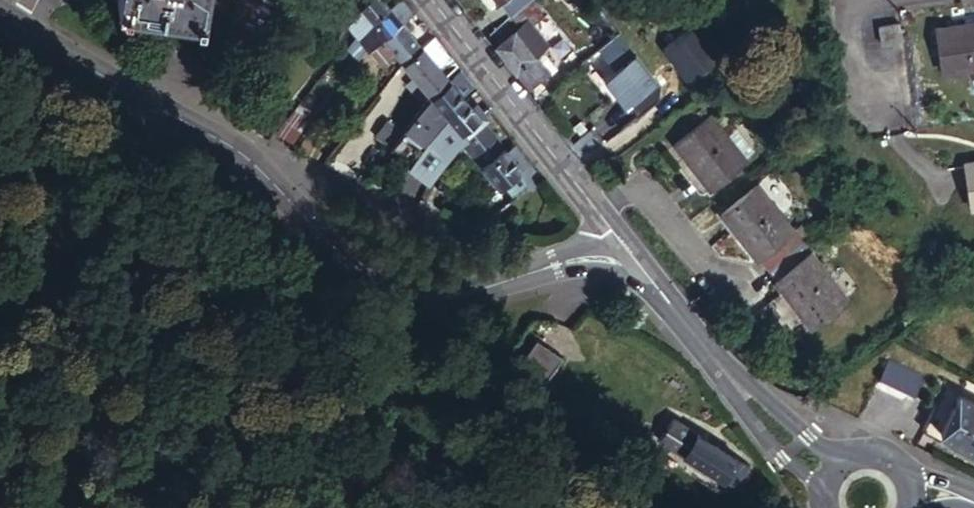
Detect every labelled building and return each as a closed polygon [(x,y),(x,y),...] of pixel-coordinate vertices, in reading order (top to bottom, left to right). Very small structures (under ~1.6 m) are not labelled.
[(125,6),(211,21),(214,0),(125,0),(125,6)] [(393,7),(388,0),(367,0),(361,6),(374,23),(393,7)] [(530,87),(551,70),(538,55),(551,44),(534,23),(548,12),(539,0),(531,0),(512,15),(490,33),(497,41),(495,43),(530,87)] [(531,0),(501,0),(512,15),(531,0)] [(350,18),(362,33),(374,23),(361,6),(350,18)] [(396,11),(393,7),(374,23),(385,37),(387,39),(406,23),(396,11)] [(700,17),(664,45),(689,76),(724,49),(700,17)] [(936,26),(942,70),(973,66),(973,20),(936,26)] [(902,40),(899,21),(879,24),(882,43),(902,40)] [(362,33),(373,47),(385,37),(374,23),(362,33)] [(398,53),(405,62),(424,46),(414,34),(406,23),(387,39),(398,53)] [(620,30),(597,48),(617,72),(609,79),(641,114),(661,99),(663,85),(620,30)] [(385,37),(373,47),(385,63),(398,53),(387,39),(385,37)] [(424,46),(405,62),(432,96),(452,81),(429,52),(424,46)] [(473,83),(464,72),(452,81),(460,93),(473,83)] [(460,93),(452,81),(432,96),(434,99),(446,114),(465,99),(460,93)] [(434,99),(432,96),(413,121),(432,134),(436,128),(424,114),(434,99)] [(436,128),(446,114),(434,99),(424,114),(436,128)] [(472,108),(465,99),(446,114),(460,131),(479,116),(477,114),(472,108)] [(302,107),(315,118),(320,112),(306,101),(302,107)] [(477,114),(484,109),(479,103),(472,108),(477,114)] [(302,107),(284,129),(298,141),(315,118),(302,107)] [(487,118),(490,116),(484,109),(477,114),(479,116),(483,121),(487,118)] [(465,135),(483,121),(479,116),(460,131),(446,114),(436,128),(432,134),(419,153),(438,169),(447,157),(463,137),(465,135)] [(711,187),(746,161),(745,159),(755,152),(738,130),(729,138),(710,114),(675,142),(711,187)] [(501,136),(487,118),(483,121),(465,135),(479,152),(501,136)] [(413,121),(398,140),(419,153),(432,134),(413,121)] [(510,148),(501,136),(479,152),(506,186),(508,185),(528,169),(536,163),(519,141),(510,148)] [(413,160),(434,174),(438,169),(419,153),(413,160)] [(965,161),(972,206),(973,205),(973,160),(965,161)] [(508,185),(520,200),(548,179),(546,176),(542,171),(537,165),(536,163),(528,169),(508,185)] [(760,256),(770,267),(811,235),(803,224),(795,230),(757,183),(722,212),(758,258),(760,256)] [(811,235),(770,267),(778,278),(776,280),(812,327),(848,298),(812,252),(820,246),(811,235)] [(540,337),(514,372),(540,391),(566,356),(540,337)] [(914,394),(924,375),(890,358),(880,378),(914,394)] [(941,431),(960,393),(947,386),(924,431),(937,437),(941,431)] [(960,393),(941,431),(973,449),(973,400),(960,393)] [(675,412),(660,432),(738,488),(752,468),(675,412)] [(937,437),(973,456),(973,449),(941,431),(937,437)]
